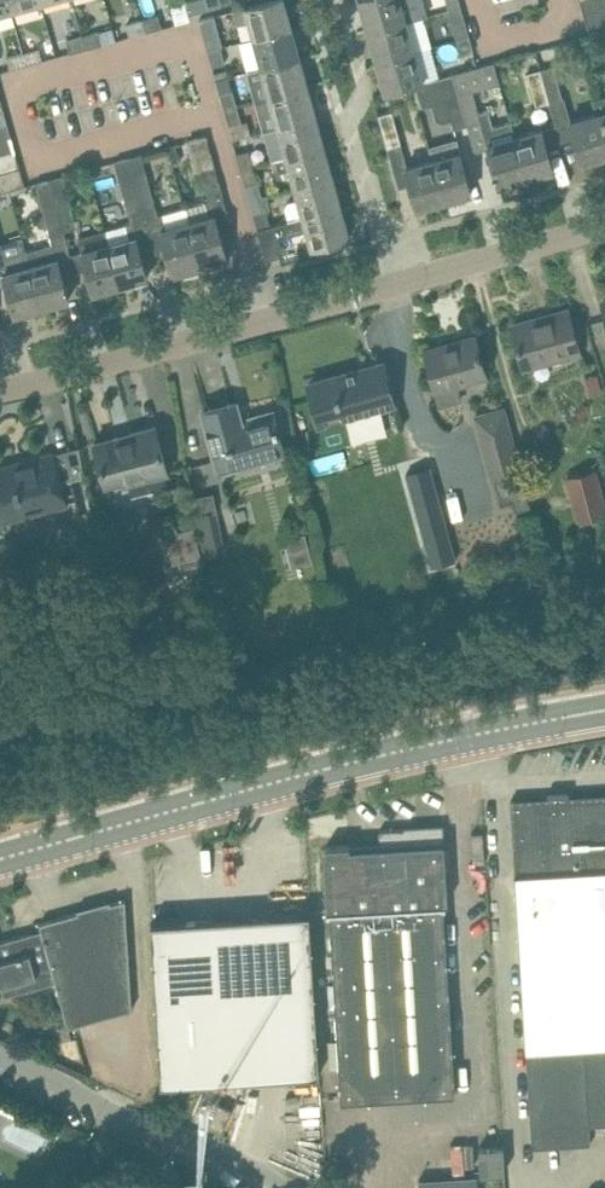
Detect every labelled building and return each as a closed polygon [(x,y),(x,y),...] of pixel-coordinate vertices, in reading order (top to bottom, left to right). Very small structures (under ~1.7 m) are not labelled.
[(8,0),(0,0),(0,13),(11,10),(8,0)] [(40,0),(8,0),(11,10),(40,1),(40,0)] [(186,20),(185,15),(204,10),(201,0),(190,0),(172,5),(177,23),(186,20)] [(221,5),(219,0),(201,0),(204,10),(221,5)] [(245,6),(232,9),(236,23),(248,20),(253,36),(292,26),(284,0),(266,0),(245,6)] [(399,0),(363,0),(360,1),(368,30),(404,20),(399,0)] [(604,6),(604,0),(580,0),(583,12),(604,6)] [(583,12),(588,27),(604,22),(604,6),(583,12)] [(145,31),(162,27),(158,14),(142,19),(145,31)] [(215,15),(200,18),(203,33),(208,48),(220,45),(222,44),(215,15)] [(456,38),(469,34),(465,18),(452,22),(456,38)] [(145,31),(142,19),(126,23),(130,36),(145,31)] [(412,50),(404,20),(368,30),(376,60),(412,50)] [(300,55),(292,26),(253,36),(261,65),(300,55)] [(85,48),(102,43),(99,31),(82,35),(85,48)] [(469,34),(456,38),(461,54),(474,51),(469,34)] [(85,48),(82,35),(52,44),(55,56),(57,56),(56,52),(69,48),(70,52),(85,48)] [(26,64),(55,56),(52,44),(22,52),(26,64)] [(220,45),(208,48),(212,66),(225,62),(220,45)] [(412,50),(376,60),(385,91),(417,82),(421,81),(412,50)] [(26,64),(22,52),(7,56),(10,69),(26,64)] [(308,85),(300,55),(261,65),(269,96),(308,85)] [(494,61),(470,68),(454,72),(468,124),(467,124),(474,148),(488,144),(495,171),(493,172),(494,175),(496,175),(499,184),(527,177),(515,136),(514,136),(510,120),(495,125),(490,108),(481,111),(475,91),(500,85),(494,61)] [(550,101),(564,97),(555,64),(541,69),(550,101)] [(550,101),(541,69),(530,72),(539,103),(550,101)] [(421,81),(417,82),(424,106),(445,99),(447,104),(453,128),(467,124),(468,124),(454,72),(421,81)] [(237,105),(232,89),(228,74),(216,78),(224,108),(237,105)] [(316,115),(308,85),(269,96),(278,126),(310,117),(316,115)] [(592,99),(597,114),(604,145),(604,96),(592,99)] [(248,120),(241,121),(237,105),(224,108),(232,138),(251,133),(248,120)] [(387,146),(401,142),(392,110),(378,114),(387,146)] [(572,131),(581,161),(604,155),(604,145),(597,114),(571,121),(570,122),(572,131)] [(316,115),(310,117),(278,126),(286,155),(324,145),(316,115)] [(11,137),(7,122),(0,124),(0,140),(11,137)] [(559,134),(556,125),(515,136),(527,177),(553,169),(545,138),(559,134)] [(195,163),(197,171),(201,169),(210,199),(185,206),(201,269),(228,261),(218,225),(231,221),(206,134),(189,139),(195,163)] [(15,151),(11,137),(0,140),(0,156),(15,151)] [(457,139),(430,147),(433,158),(444,200),(471,192),(457,139)] [(324,145),(286,155),(275,158),(279,171),(290,168),(294,185),(333,175),(324,145)] [(241,168),(253,164),(249,149),(236,152),(241,168)] [(19,165),(15,151),(0,156),(0,170),(19,165)] [(158,214),(148,176),(141,153),(128,156),(151,243),(163,240),(174,277),(201,269),(185,206),(158,214)] [(128,156),(114,160),(121,183),(132,221),(105,229),(120,284),(148,276),(140,246),(151,243),(128,156)] [(444,200),(433,158),(405,166),(417,207),(444,200)] [(262,194),(258,181),(253,164),(241,168),(249,198),(262,194)] [(25,185),(19,165),(0,170),(0,192),(25,185)] [(69,198),(62,174),(49,178),(64,231),(65,230),(76,227),(69,198)] [(341,204),(333,175),(294,185),(302,215),(341,204)] [(64,231),(49,178),(36,182),(53,244),(27,251),(42,306),(69,298),(66,287),(68,287),(67,282),(65,283),(61,268),(73,265),(70,254),(72,254),(65,230),(64,231)] [(270,224),(266,209),(262,194),(249,198),(257,227),(270,224)] [(266,258),(279,254),(278,248),(282,234),(306,228),(311,246),(350,235),(341,204),(302,215),(270,224),(257,227),(266,258)] [(78,236),(82,251),(72,254),(70,254),(73,265),(85,261),(93,291),(120,284),(105,229),(78,236)] [(27,251),(0,258),(3,272),(6,281),(8,290),(11,298),(13,306),(15,313),(42,306),(27,251)] [(567,312),(534,321),(533,320),(513,325),(523,365),(579,350),(568,310),(567,311),(567,312)] [(486,375),(482,359),(475,335),(425,349),(440,404),(460,399),(456,384),(486,375)] [(383,362),(309,383),(320,422),(394,401),(383,362)] [(237,405),(236,402),(203,412),(220,467),(283,449),(274,416),(237,426),(231,406),(237,405)] [(492,476),(494,475),(520,468),(503,408),(475,416),(492,476)] [(167,472),(161,448),(155,425),(95,442),(106,483),(124,479),(125,483),(167,472)] [(331,452),(336,474),(372,467),(368,445),(331,452)] [(74,500),(77,514),(92,510),(90,496),(85,472),(62,478),(55,452),(52,453),(27,460),(29,465),(0,472),(0,507),(3,519),(74,500)] [(430,466),(406,472),(412,492),(435,485),(430,466)] [(595,470),(565,478),(569,495),(599,487),(595,470)] [(220,508),(212,510),(208,491),(192,494),(205,554),(228,549),(220,508)] [(530,506),(528,496),(512,500),(514,510),(530,506)] [(423,519),(419,520),(421,524),(432,565),(456,559),(443,513),(423,519)] [(169,526),(177,556),(178,560),(180,568),(199,563),(197,555),(202,553),(194,525),(179,529),(177,524),(169,526)] [(511,799),(532,1147),(591,1143),(590,1124),(604,1123),(604,793),(511,799)] [(379,830),(380,848),(350,849),(350,844),(326,845),(341,1100),(455,1093),(444,905),(446,905),(441,826),(379,830)] [(53,970),(68,1026),(132,1008),(125,898),(40,921),(42,928),(0,940),(0,984),(53,970)] [(159,922),(151,921),(161,1083),(320,1074),(310,912),(302,913),(302,914),(213,919),(159,922)] [(209,1124),(222,1130),(232,1108),(219,1102),(209,1124)] [(482,1172),(506,1171),(505,1145),(481,1146),(482,1172)]
